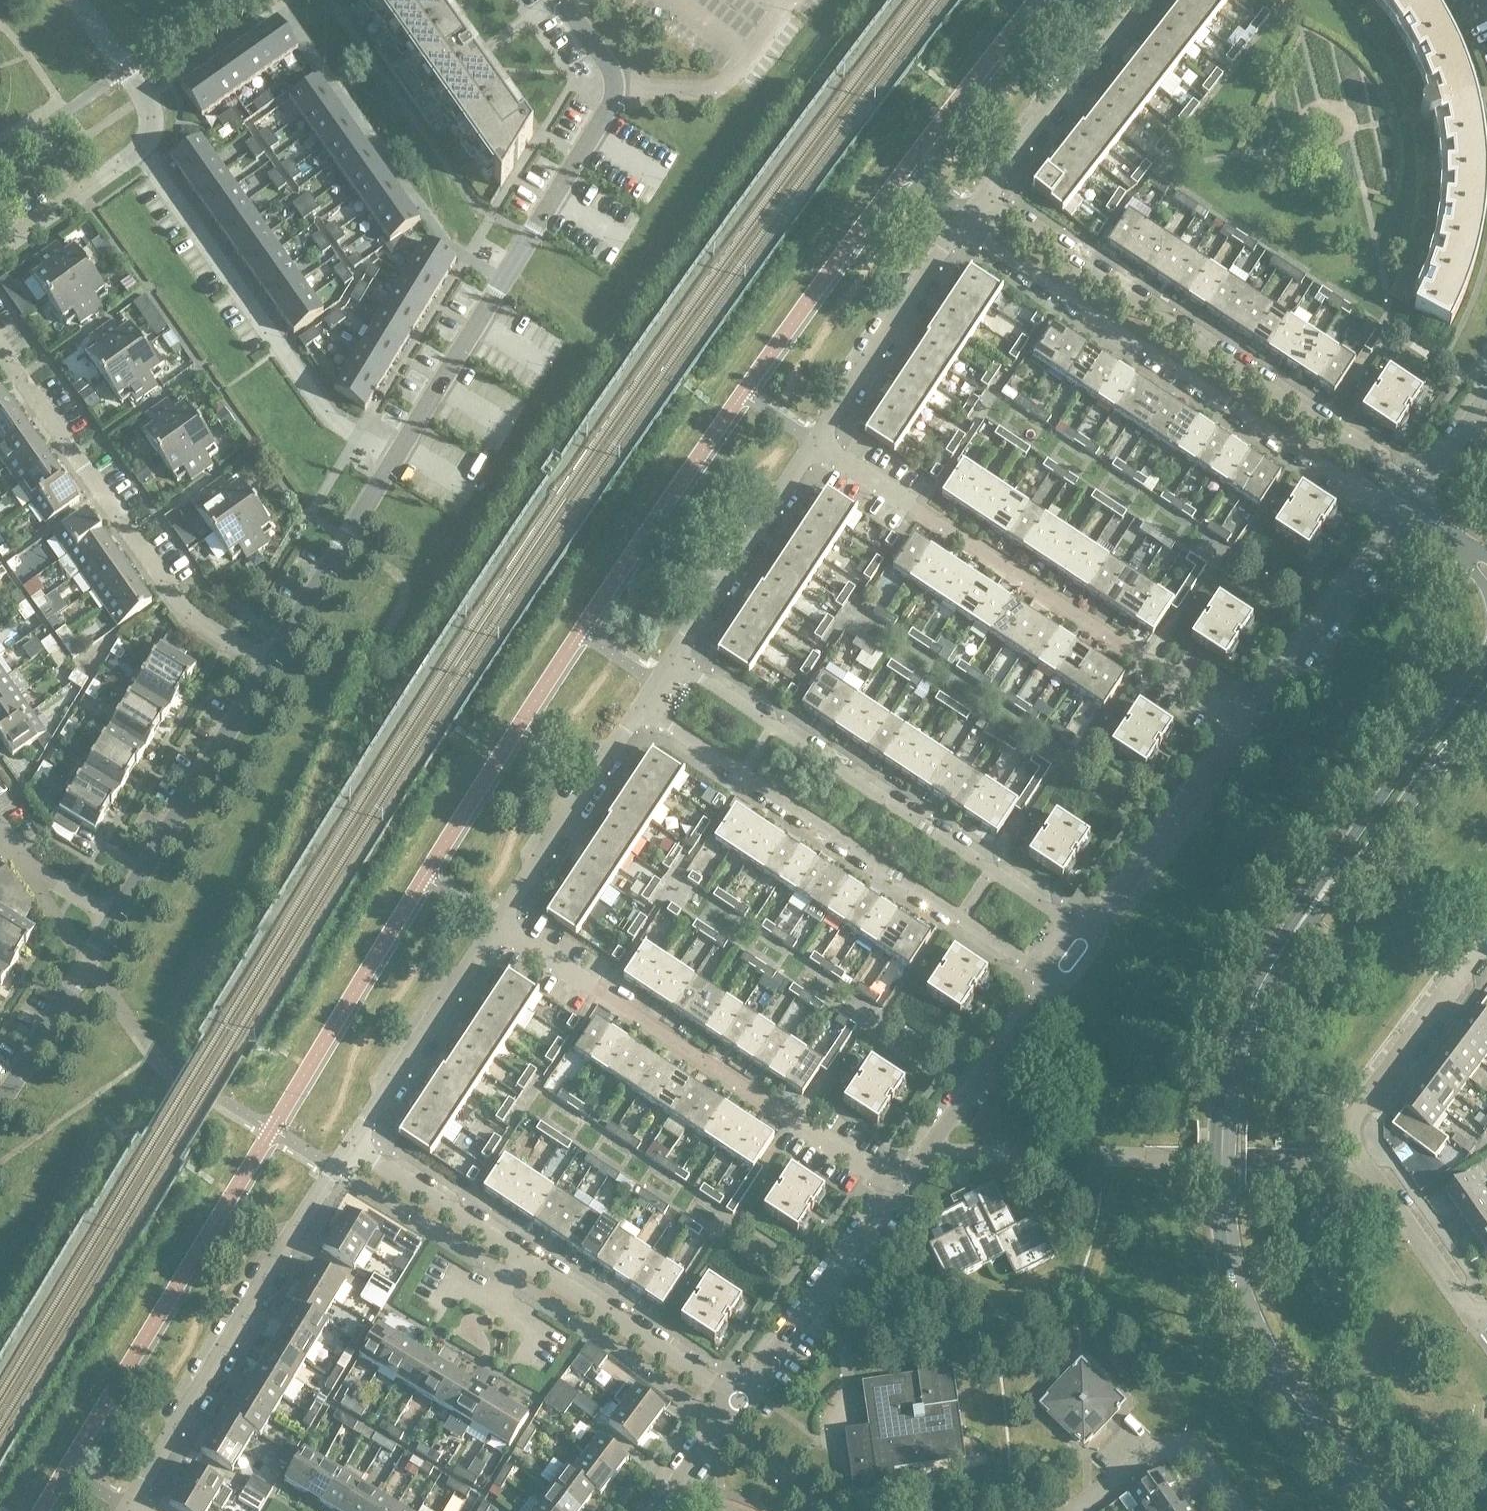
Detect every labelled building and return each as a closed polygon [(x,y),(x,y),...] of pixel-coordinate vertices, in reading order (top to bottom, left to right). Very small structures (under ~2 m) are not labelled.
[(394,36),(374,49),(429,127),(449,114),(501,188),(532,136),(523,124),(494,82),(439,4),(436,0),(368,0),(394,36)] [(1201,0),(1182,0),(1183,1),(1178,7),(1206,28),(1217,13),(1201,0)] [(1217,13),(1228,0),(1201,0),(1217,13)] [(1396,10),(1390,14),(1401,29),(1407,26),(1414,38),(1408,41),(1417,58),(1423,54),(1429,67),(1423,70),(1430,86),(1424,89),(1428,103),(1426,103),(1425,104),(1423,105),(1422,106),(1421,108),(1420,110),(1420,112),(1420,114),(1420,115),(1421,115),(1422,117),(1423,119),(1424,120),(1426,121),(1428,121),(1430,121),(1432,121),(1433,121),(1436,135),(1442,134),(1444,152),(1451,151),(1452,165),(1445,165),(1446,184),(1453,184),(1452,198),(1445,198),(1443,216),(1450,217),(1448,231),(1441,230),(1437,248),(1444,250),(1440,263),(1433,261),(1427,279),(1434,282),(1429,295),(1422,292),(1414,308),(1449,326),(1457,309),(1464,292),(1470,274),(1475,256),(1479,238),(1482,220),(1484,202),(1485,183),(1484,165),(1483,146),(1480,127),(1477,109),(1472,91),(1466,74),(1459,56),(1452,39),(1443,23),(1433,7),(1428,0),(1388,0),(1396,10)] [(1206,28),(1178,7),(1166,22),(1194,43),(1206,28)] [(1264,9),(1256,19),(1263,24),(1270,15),(1264,9)] [(1263,24),(1256,19),(1249,28),(1255,33),(1263,24)] [(281,61),(298,50),(277,20),(261,32),(281,61)] [(1194,43),(1166,22),(1154,37),(1182,58),(1194,43)] [(266,72),(281,61),(261,32),(245,43),(266,72)] [(1182,58),(1154,37),(1143,52),(1170,74),(1182,58)] [(1240,40),(1232,49),(1239,54),(1246,45),(1240,40)] [(250,83),(266,72),(245,43),(229,54),(250,83)] [(1239,54),(1232,49),(1225,59),(1232,64),(1239,54)] [(1170,74),(1143,52),(1131,67),(1158,89),(1170,74)] [(234,95),(250,83),(229,54),(214,65),(234,95)] [(219,106),(234,95),(214,65),(198,76),(219,106)] [(1158,89),(1131,67),(1119,83),(1146,104),(1158,89)] [(1216,70),(1209,79),(1215,85),(1223,75),(1216,70)] [(298,85),(306,80),(300,71),(292,77),(298,85)] [(202,117),(219,106),(198,76),(181,88),(202,117)] [(298,85),(292,77),(284,82),(290,90),(298,85)] [(289,100),(301,117),(330,96),(319,79),(289,100)] [(1215,85),(1209,79),(1201,89),(1208,94),(1215,85)] [(1146,104),(1119,83),(1107,98),(1134,119),(1146,104)] [(267,107),(274,102),(268,93),(261,99),(267,107)] [(301,117),(312,132),(342,112),(330,96),(301,117)] [(1184,96),(1178,103),(1183,108),(1189,100),(1184,96)] [(1134,119),(1107,98),(1095,113),(1123,135),(1134,119)] [(267,107),(261,99),(253,104),(259,113),(267,107)] [(1192,101),(1185,109),(1192,115),(1199,106),(1192,101)] [(231,123),(239,118),(233,109),(225,114),(231,123)] [(1192,115),(1185,109),(1178,120),(1184,125),(1192,115)] [(312,132),(323,148),(353,127),(342,112),(312,132)] [(1123,135),(1095,113),(1083,128),(1111,150),(1123,135)] [(231,124),(231,123),(225,114),(225,115),(218,120),(221,125),(224,128),(231,124)] [(239,118),(231,123),(231,124),(236,132),(245,126),(243,124),(239,118)] [(323,148),(334,164),(364,143),(353,127),(323,148)] [(265,142),(274,136),(268,128),(260,134),(265,142)] [(1111,150),(1083,128),(1078,134),(1077,133),(1069,142),(1099,165),(1111,150)] [(1169,131),(1161,141),(1168,146),(1175,136),(1169,131)] [(274,136),(265,142),(270,150),(279,144),(274,136)] [(251,152),(259,146),(254,138),(245,144),(251,152)] [(212,156),(200,139),(171,160),(183,176),(212,156)] [(1168,146),(1161,141),(1154,150),(1160,155),(1168,146)] [(1099,165),(1069,142),(1058,157),(1087,180),(1099,165)] [(334,164),(345,179),(375,159),(364,143),(334,164)] [(251,152),(256,160),(265,154),(259,146),(251,152)] [(223,171),(212,156),(183,176),(194,192),(223,171)] [(1087,180),(1058,157),(1046,172),(1075,195),(1087,180)] [(345,179),(356,195),(386,174),(375,159),(345,179)] [(282,166),(287,173),(296,167),(290,160),(282,166)] [(1145,161),(1137,171),(1144,176),(1152,167),(1145,161)] [(296,167),(287,173),(293,181),(301,175),(296,167)] [(273,183),(281,177),(276,170),(267,176),(273,183)] [(234,187),(223,171),(194,192),(205,208),(234,187)] [(1144,176),(1137,171),(1130,180),(1137,186),(1144,176)] [(1075,195),(1046,172),(1033,188),(1063,211),(1075,195)] [(356,195),(367,211),(397,190),(386,174),(356,195)] [(1162,183),(1152,176),(1147,183),(1157,190),(1162,183)] [(281,177),(273,183),(278,191),(287,185),(281,177)] [(245,203),(234,187),(205,208),(216,224),(245,203)] [(367,211),(378,226),(408,206),(397,190),(367,211)] [(1119,190),(1112,200),(1119,204),(1126,194),(1119,190)] [(301,199),(306,207),(315,201),(309,193),(304,197),(301,199)] [(1187,199),(1177,193),(1172,200),(1182,206),(1187,199)] [(298,213),(306,207),(301,199),(298,201),(292,205),(298,213)] [(1198,207),(1187,199),(1182,206),(1194,214),(1198,207)] [(1119,204),(1112,200),(1105,210),(1112,214),(1119,204)] [(315,201),(306,207),(312,214),(315,212),(320,208),(315,201)] [(256,218),(245,203),(216,224),(227,239),(256,218)] [(378,226),(390,243),(393,241),(400,236),(420,222),(408,206),(378,226)] [(306,207),(298,213),(303,220),(309,216),(312,214),(306,207)] [(1208,214),(1198,207),(1194,214),(1204,221),(1208,214)] [(1107,245),(1124,256),(1145,223),(1128,212),(1107,245)] [(267,234),(256,218),(227,239),(238,255),(267,234)] [(331,236),(340,230),(334,222),(326,228),(331,236)] [(1097,222),(1090,232),(1097,237),(1104,227),(1097,222)] [(1161,234),(1145,223),(1124,256),(1140,266),(1161,234)] [(1236,232),(1226,225),(1221,232),(1231,239),(1236,232)] [(340,230),(331,236),(337,244),(345,238),(340,230)] [(1247,239),(1236,232),(1231,239),(1242,246),(1247,239)] [(317,246),(325,240),(320,233),(312,239),(317,246)] [(278,250),(267,234),(238,255),(249,271),(278,250)] [(1177,244),(1161,234),(1140,266),(1156,277),(1177,244)] [(400,236),(393,241),(399,250),(406,244),(400,236)] [(1257,246),(1247,239),(1242,246),(1252,253),(1257,246)] [(325,240),(317,246),(322,254),(331,248),(325,240)] [(399,250),(393,241),(390,243),(385,247),(391,255),(399,250)] [(425,242),(415,259),(445,278),(456,261),(425,242)] [(57,244),(46,252),(69,284),(89,270),(70,243),(61,250),(57,244)] [(1193,255),(1177,244),(1156,277),(1172,288),(1193,255)] [(290,266),(278,250),(249,271),(260,286),(290,266)] [(69,284),(46,252),(35,259),(39,265),(29,272),(48,299),(69,284)] [(349,260),(354,268),(363,262),(357,254),(349,260)] [(1210,266),(1193,255),(1172,288),(1188,298),(1210,266)] [(1284,263),(1274,257),(1269,264),(1279,270),(1284,263)] [(435,294),(445,278),(415,259),(405,276),(435,294)] [(1295,271),(1284,263),(1279,270),(1291,278),(1295,271)] [(339,278),(348,272),(342,264),(334,270),(339,278)] [(301,281),(290,266),(260,286),(271,302),(301,281)] [(370,266),(365,274),(374,280),(379,271),(370,266)] [(1226,277),(1210,266),(1188,298),(1204,309),(1226,277)] [(970,269),(966,277),(959,286),(990,307),(1002,290),(970,269)] [(108,296),(89,270),(69,284),(91,316),(102,309),(98,303),(108,296)] [(1305,277),(1295,271),(1291,278),(1301,284),(1305,277)] [(339,278),(345,285),(353,279),(348,272),(339,278)] [(0,280),(0,282),(7,292),(15,287),(6,275),(5,276),(0,280)] [(425,311),(435,294),(405,276),(395,292),(425,311)] [(1242,287),(1226,277),(1204,309),(1220,320),(1242,287)] [(312,297),(301,281),(271,302),(282,318),(312,297)] [(355,291),(364,296),(369,288),(360,282),(355,291)] [(91,316),(69,284),(48,299),(67,325),(76,318),(81,324),(91,316)] [(990,307),(959,286),(949,302),(980,323),(990,307)] [(1258,298),(1242,287),(1220,320),(1236,330),(1258,298)] [(1332,295),(1322,288),(1317,295),(1327,302),(1332,295)] [(364,296),(355,291),(350,299),(359,304),(364,296)] [(415,327),(425,311),(395,292),(385,308),(415,327)] [(1343,302),(1332,295),(1327,302),(1339,309),(1343,302)] [(323,314),(312,297),(282,318),(294,334),(323,314)] [(1274,308),(1258,298),(1236,330),(1252,341),(1274,308)] [(980,323),(949,302),(938,318),(969,339),(980,323)] [(1353,309),(1343,302),(1339,309),(1349,316),(1353,309)] [(405,344),(415,327),(385,308),(375,325),(405,344)] [(1290,319),(1274,308),(1252,341),(1268,351),(1290,319)] [(147,315),(144,316),(157,334),(167,327),(155,309),(147,315)] [(332,316),(338,325),(345,319),(339,311),(332,316)] [(1044,318),(1037,313),(1030,323),(1037,328),(1044,318)] [(338,325),(332,316),(324,322),(330,330),(338,325)] [(969,339),(938,318),(932,328),(934,329),(929,336),(959,355),(969,339)] [(1306,329),(1290,319),(1268,351),(1284,362),(1306,329)] [(1378,326),(1368,319),(1364,326),(1374,333),(1378,326)] [(112,323),(101,330),(124,363),(144,348),(126,322),(116,328),(112,323)] [(395,360),(405,344),(375,325),(365,341),(395,360)] [(1032,357),(1049,368),(1071,336),(1054,325),(1032,357)] [(1385,330),(1378,326),(1374,333),(1371,337),(1378,342),(1385,330)] [(306,334),(312,343),(320,337),(314,329),(306,334)] [(1322,340),(1306,329),(1284,362),(1301,373),(1322,340)] [(124,363),(101,330),(90,338),(94,344),(85,351),(103,377),(124,363)] [(164,337),(163,338),(171,348),(179,342),(171,332),(164,337)] [(312,343),(306,334),(299,340),(305,348),(312,343)] [(959,355),(929,336),(919,352),(948,371),(959,355)] [(1022,336),(1015,346),(1022,351),(1029,341),(1022,336)] [(1087,346),(1071,336),(1049,368),(1065,379),(1087,346)] [(1378,342),(1371,337),(1363,348),(1370,353),(1378,342)] [(1338,351),(1322,340),(1301,373),(1317,383),(1338,351)] [(385,376),(395,360),(365,341),(354,358),(385,376)] [(1022,351),(1015,346),(1008,356),(1015,361),(1022,351)] [(1103,357),(1087,346),(1065,379),(1081,389),(1103,357)] [(163,375),(144,348),(124,363),(147,395),(157,387),(153,381),(163,375)] [(1355,362),(1338,351),(1317,383),(1333,394),(1355,362)] [(948,371),(919,352),(908,368),(937,387),(948,371)] [(1119,368),(1103,357),(1081,389),(1097,400),(1119,368)] [(375,393),(385,376),(354,358),(344,374),(375,393)] [(147,395),(124,363),(103,377),(122,404),(132,397),(136,403),(147,395)] [(993,364),(987,374),(994,378),(1000,368),(993,364)] [(937,387),(908,368),(898,384),(927,403),(937,387)] [(1135,378),(1119,368),(1097,400),(1113,411),(1135,378)] [(1380,391),(1378,394),(1376,397),(1374,396),(1375,394),(1374,393),(1361,412),(1395,435),(1407,416),(1406,415),(1405,416),(1403,415),(1405,412),(1407,409),(1409,410),(1408,412),(1409,413),(1422,393),(1388,371),(1376,390),(1377,391),(1378,389),(1380,391)] [(365,410),(375,393),(344,374),(334,391),(365,410)] [(994,378),(987,374),(980,384),(987,388),(994,378)] [(1151,389),(1135,378),(1113,411),(1129,421),(1151,389)] [(74,387),(78,394),(89,386),(85,380),(74,387)] [(927,403),(898,384),(887,400),(916,419),(927,403)] [(80,395),(89,408),(99,401),(90,388),(80,395)] [(1167,399),(1151,389),(1129,421),(1145,432),(1167,399)] [(0,395),(0,420),(15,409),(7,398),(4,400),(0,395)] [(972,396),(966,406),(973,410),(979,400),(972,396)] [(1019,397),(1015,404),(1025,410),(1029,403),(1019,397)] [(1183,410),(1167,399),(1145,432),(1161,442),(1183,410)] [(167,401),(156,409),(179,441),(200,426),(181,400),(171,407),(167,401)] [(916,419),(887,400),(876,416),(906,435),(916,419)] [(1041,411),(1029,403),(1025,410),(1036,418),(1041,411)] [(973,410),(966,406),(959,416),(966,420),(973,410)] [(15,409),(0,420),(0,446),(24,429),(20,423),(23,421),(15,409)] [(179,441),(156,409),(145,416),(150,422),(140,429),(158,456),(179,441)] [(225,411),(216,417),(225,429),(235,422),(226,410),(225,411)] [(1199,420),(1183,410),(1161,442),(1177,453),(1199,420)] [(1051,417),(1041,411),(1036,418),(1046,424),(1051,417)] [(906,435),(876,416),(865,433),(895,452),(906,435)] [(1215,431),(1199,420),(1177,453),(1194,464),(1215,431)] [(218,453),(200,426),(179,441),(202,473),(213,466),(209,460),(218,453)] [(1009,435),(999,428),(994,435),(1004,442),(1009,435)] [(24,429),(0,446),(0,459),(6,468),(40,445),(32,433),(29,435),(24,429)] [(1068,429),(1063,436),(1073,442),(1078,435),(1068,429)] [(1231,442),(1215,431),(1194,464),(1210,474),(1231,442)] [(958,432),(952,442),(959,447),(965,437),(958,432)] [(1020,442),(1009,435),(1004,442),(1015,449),(1020,442)] [(1089,443),(1078,435),(1073,442),(1085,450),(1089,443)] [(202,473),(179,441),(158,456),(177,482),(187,475),(191,481),(202,473)] [(959,447),(952,442),(945,452),(952,457),(959,447)] [(1030,449),(1020,442),(1015,449),(1025,456),(1030,449)] [(1247,453),(1231,442),(1210,474),(1226,485),(1247,453)] [(1099,449),(1089,443),(1085,450),(1095,456),(1099,449)] [(48,456),(40,445),(6,468),(19,486),(49,464),(45,458),(48,456)] [(1263,463),(1247,453),(1226,485),(1242,496),(1263,463)] [(1057,467),(1047,460),(1042,467),(1052,474),(1057,467)] [(1116,460),(1111,467),(1121,474),(1126,467),(1116,460)] [(941,495),(958,506),(980,474),(963,462),(941,495)] [(1280,474),(1263,463),(1242,496),(1259,507),(1280,474)] [(54,471),(49,464),(19,486),(31,504),(65,480),(57,469),(54,471)] [(930,475),(937,480),(943,470),(936,465),(930,475)] [(1068,474),(1057,467),(1052,474),(1064,481),(1068,474)] [(1137,474),(1126,467),(1121,474),(1133,481),(1137,474)] [(996,484),(980,474),(958,506),(974,517),(996,484)] [(1078,481),(1068,474),(1064,481),(1074,488),(1078,481)] [(1147,481),(1137,474),(1133,481),(1143,488),(1147,481)] [(222,479),(212,487),(234,519),(255,505),(236,478),(227,485),(222,479)] [(79,500),(65,480),(31,504),(46,524),(79,500)] [(1012,495),(996,484),(974,517),(990,527),(1012,495)] [(234,519),(212,487),(201,495),(205,501),(195,507),(214,534),(234,519)] [(1334,510),(1301,488),(1288,507),(1289,508),(1290,506),(1292,507),(1288,514),(1286,512),(1287,511),(1286,510),(1273,529),(1307,551),(1320,532),(1319,531),(1318,533),(1316,532),(1320,525),(1322,527),(1321,528),(1322,529),(1334,510)] [(827,491),(822,499),(816,508),(845,527),(856,510),(827,491)] [(1105,498),(1095,492),(1090,499),(1100,506),(1105,498)] [(1164,492),(1160,499),(1170,506),(1174,499),(1164,492)] [(1028,506),(1012,495),(990,527),(1007,538),(1028,506)] [(1116,506),(1105,498),(1100,506),(1112,513),(1116,506)] [(1186,506),(1174,499),(1170,506),(1181,513),(1186,506)] [(274,531),(255,505),(234,519),(257,552),(268,544),(264,538),(274,531)] [(1044,516),(1028,506),(1007,538),(1023,549),(1044,516)] [(1126,513),(1116,506),(1112,513),(1122,520),(1126,513)] [(1196,513),(1186,506),(1181,513),(1191,520),(1196,513)] [(845,527),(816,508),(805,524),(834,543),(845,527)] [(53,535),(68,555),(101,532),(87,511),(53,535)] [(1060,527),(1044,516),(1023,549),(1039,560),(1060,527)] [(257,552),(234,519),(214,534),(232,560),(242,554),(246,559),(257,552)] [(1211,523),(1206,530),(1216,537),(1221,530),(1211,523)] [(834,543),(805,524),(795,540),(824,559),(834,543)] [(1153,530),(1143,524),(1139,531),(1149,537),(1153,530)] [(1076,537),(1060,527),(1039,560),(1055,570),(1076,537)] [(1165,538),(1153,530),(1149,537),(1160,545),(1165,538)] [(1231,536),(1221,530),(1216,537),(1226,543),(1231,536)] [(109,543),(101,532),(68,555),(80,573),(111,552),(106,545),(109,543)] [(182,538),(180,539),(189,550),(196,543),(188,533),(182,538)] [(885,544),(892,548),(898,538),(891,534),(885,544)] [(892,569),(909,580),(931,548),(914,537),(892,569)] [(1093,548),(1076,537),(1055,570),(1071,581),(1093,548)] [(1175,544),(1165,538),(1160,545),(1170,551),(1175,544)] [(824,559),(795,540),(784,556),(813,575),(824,559)] [(0,549),(0,555),(2,558),(12,551),(7,544),(0,549)] [(947,558),(931,548),(909,580),(925,591),(947,558)] [(1108,559),(1093,548),(1071,581),(1087,591),(1108,559)] [(115,558),(111,552),(80,573),(93,591),(126,567),(118,556),(115,558)] [(1199,561),(1189,554),(1185,561),(1195,568),(1199,561)] [(813,575),(784,556),(774,572),(803,591),(813,575)] [(876,557),(870,567),(877,571),(883,561),(876,557)] [(17,558),(7,565),(11,571),(21,564),(17,558)] [(963,569),(947,558),(925,591),(941,602),(963,569)] [(1125,569),(1108,559),(1087,591),(1103,602),(1125,569)] [(1206,566),(1199,561),(1195,568),(1192,572),(1199,577),(1206,566)] [(211,564),(202,570),(210,581),(219,575),(211,564)] [(134,579),(126,567),(93,591),(105,608),(135,587),(131,581),(134,579)] [(877,571),(870,567),(863,577),(870,581),(877,571)] [(979,580),(963,569),(941,602),(957,612),(979,580)] [(1141,580),(1125,569),(1103,602),(1119,612),(1141,580)] [(803,591),(774,572),(759,595),(763,589),(792,608),(803,591)] [(1199,577),(1192,572),(1185,584),(1192,588),(1199,577)] [(995,590),(979,580),(957,612),(973,623),(995,590)] [(1157,590),(1141,580),(1119,612),(1135,623),(1157,590)] [(848,584),(842,594),(849,598),(855,588),(848,584)] [(1192,588),(1185,584),(1177,595),(1184,600),(1192,588)] [(140,593),(135,587),(105,608),(118,627),(151,603),(143,591),(140,593)] [(792,608),(763,589),(759,595),(757,593),(750,603),(782,624),(792,608)] [(1011,601),(995,590),(973,623),(989,633),(1011,601)] [(1174,602),(1173,601),(1157,590),(1135,623),(1152,634),(1170,607),(1174,602)] [(40,591),(30,598),(35,605),(45,598),(40,591)] [(849,598),(842,594),(835,604),(842,608),(849,598)] [(1184,600),(1177,595),(1173,601),(1174,602),(1170,607),(1177,611),(1184,600)] [(50,605),(45,598),(35,605),(40,611),(50,605)] [(1210,617),(1208,620),(1206,623),(1203,622),(1204,620),(1203,620),(1191,639),(1224,661),(1237,642),(1236,641),(1235,643),(1233,641),(1237,635),(1239,637),(1238,638),(1239,639),(1252,620),(1218,598),(1205,617),(1206,617),(1207,616),(1210,617)] [(1027,611),(1011,601),(989,633),(1005,644),(1027,611)] [(30,608),(26,602),(16,609),(20,615),(30,608)] [(782,624),(750,603),(740,619),(771,640),(782,624)] [(877,607),(873,614),(883,621),(887,614),(877,607)] [(35,615),(30,608),(20,615),(25,622),(35,615)] [(1043,622),(1027,611),(1005,644),(1021,654),(1043,622)] [(897,620),(887,614),(883,621),(893,627),(897,620)] [(827,616),(820,626),(827,631),(834,621),(827,616)] [(771,640),(740,619),(729,635),(760,656),(771,640)] [(1059,633),(1043,622),(1021,654),(1038,665),(1059,633)] [(827,631),(820,626),(814,636),(821,641),(827,631)] [(65,627),(55,634),(60,640),(70,633),(65,627)] [(912,630),(907,637),(917,643),(922,636),(912,630)] [(74,640),(70,633),(60,640),(65,647),(74,640)] [(1076,643),(1059,633),(1038,665),(1054,676),(1076,643)] [(760,656),(729,635),(718,652),(749,673),(760,656)] [(167,636),(148,667),(181,688),(185,681),(187,682),(196,668),(182,660),(189,649),(167,636)] [(933,644),(922,636),(917,643),(928,651),(933,644)] [(55,643),(51,637),(41,644),(45,650),(55,643)] [(866,645),(856,639),(852,646),(862,652),(866,645)] [(129,646),(119,640),(114,647),(125,653),(129,646)] [(60,650),(55,643),(45,650),(50,657),(60,650)] [(1092,654),(1076,643),(1054,676),(1070,687),(1092,654)] [(943,650),(933,644),(928,651),(938,657),(943,650)] [(876,652),(866,645),(862,652),(872,659),(876,652)] [(125,653),(114,647),(110,654),(121,660),(125,653)] [(813,653),(806,663),(813,667),(820,657),(813,653)] [(1108,665),(1092,654),(1070,687),(1086,697),(1108,665)] [(901,668),(891,661),(886,668),(896,675),(901,668)] [(960,662),(955,669),(965,675),(970,668),(960,662)] [(813,667),(806,663),(800,673),(807,677),(813,667)] [(1125,676),(1108,665),(1086,697),(1103,708),(1125,676)] [(181,688),(148,667),(135,688),(170,709),(179,695),(177,694),(181,688)] [(912,676),(901,668),(896,675),(907,683),(912,676)] [(981,676),(970,668),(965,675),(977,683),(981,676)] [(88,679),(74,671),(68,681),(82,689),(88,679)] [(801,707),(818,718),(840,686),(823,675),(801,707)] [(922,682),(912,676),(907,683),(917,689),(922,682)] [(991,682),(981,676),(977,683),(987,689),(991,682)] [(7,677),(0,682),(0,709),(19,695),(7,677)] [(104,687),(94,681),(89,688),(100,694),(104,687)] [(791,686),(784,696),(791,700),(798,690),(791,686)] [(856,696),(840,686),(818,718),(834,729),(856,696)] [(100,694),(89,688),(85,695),(96,701),(100,694)] [(170,709),(135,688),(123,708),(156,729),(160,722),(162,723),(170,709)] [(949,700),(939,693),(934,700),(944,707),(949,700)] [(1008,693),(1004,701),(1014,707),(1018,700),(1008,693)] [(19,695),(0,709),(0,733),(0,735),(32,713),(19,695)] [(872,707),(856,696),(834,729),(850,739),(872,707)] [(960,707),(949,700),(944,707),(956,714),(960,707)] [(1030,708),(1018,700),(1014,707),(1025,715),(1030,708)] [(1130,725),(1128,728),(1126,731),(1123,730),(1125,728),(1123,727),(1111,747),(1144,769),(1157,750),(1156,749),(1155,751),(1153,749),(1157,743),(1159,745),(1158,746),(1159,747),(1172,728),(1138,705),(1125,724),(1127,725),(1128,724),(1130,725)] [(888,718),(872,707),(850,739),(867,750),(888,718)] [(970,714),(960,707),(956,714),(966,721),(970,714)] [(156,729),(123,708),(110,729),(145,750),(154,736),(152,735),(156,729)] [(1040,714),(1030,708),(1025,715),(1035,721),(1040,714)] [(32,713),(0,735),(0,739),(13,757),(46,733),(32,713)] [(905,728),(888,718),(867,750),(883,761),(905,728)] [(79,728),(69,722),(64,729),(75,735),(79,728)] [(1054,724),(1050,731),(1060,738),(1065,731),(1054,724)] [(997,732),(987,725),(983,732),(993,739),(997,732)] [(921,739),(905,728),(883,761),(899,772),(921,739)] [(75,735),(64,729),(60,736),(70,742),(75,735)] [(145,750),(110,729),(98,749),(131,770),(135,763),(137,764),(145,750)] [(1075,737),(1065,731),(1060,738),(1070,744),(1075,737)] [(1009,739),(997,732),(993,739),(1004,746),(1009,739)] [(937,750),(921,739),(899,772),(915,782),(937,750)] [(1019,746),(1009,739),(1004,746),(1014,753),(1019,746)] [(131,770),(98,749),(85,770),(120,791),(129,777),(127,776),(131,770)] [(953,760),(937,750),(915,782),(931,793),(953,760)] [(652,752),(647,759),(641,769),(672,790),(683,773),(652,752)] [(1044,762),(1034,756),(1029,763),(1039,769),(1044,762)] [(969,771),(953,760),(931,793),(947,803),(969,771)] [(1051,767),(1044,762),(1039,769),(1036,774),(1043,778),(1051,767)] [(54,769),(43,763),(39,770),(50,776),(54,769)] [(672,790),(641,769),(630,785),(662,806),(672,790)] [(50,776),(39,770),(35,777),(45,783),(50,776)] [(120,791),(85,770),(73,790),(106,811),(110,804),(112,805),(120,791)] [(985,781),(969,771),(947,803),(963,814),(985,781)] [(1043,778),(1036,774),(1029,785),(1036,790),(1043,778)] [(1001,792),(985,781),(963,814),(979,825),(1001,792)] [(662,806),(630,785),(620,801),(651,822),(662,806)] [(1036,790),(1029,785),(1021,796),(1028,801),(1036,790)] [(106,811),(73,790),(53,822),(75,835),(81,825),(95,833),(104,818),(102,817),(106,811)] [(1018,803),(1017,803),(1001,792),(979,825),(996,836),(1014,808),(1018,803)] [(725,800),(718,796),(712,806),(719,810),(725,800)] [(1028,801),(1021,796),(1017,803),(1018,803),(1014,808),(1021,812),(1028,801)] [(651,822),(620,801),(613,811),(615,812),(611,818),(640,838),(651,822)] [(714,840),(731,851),(752,818),(735,807),(714,840)] [(1047,835),(1045,838),(1043,841),(1041,840),(1042,838),(1041,837),(1028,857),(1062,879),(1074,860),(1073,859),(1072,860),(1070,859),(1072,856),(1074,853),(1076,854),(1075,856),(1076,857),(1089,837),(1055,815),(1043,834),(1044,835),(1045,834),(1047,835)] [(640,838),(611,818),(601,834),(630,854),(640,838)] [(768,829),(752,818),(731,851),(747,862),(768,829)] [(703,819),(697,829),(704,833),(710,823),(703,819)] [(704,833),(697,829),(690,839),(697,843),(704,833)] [(784,840),(768,829),(747,862),(763,872),(784,840)] [(630,854),(601,834),(590,850),(619,870),(630,854)] [(800,850),(784,840),(763,872),(779,883),(800,850)] [(675,846),(669,856),(676,861),(682,851),(675,846)] [(619,870),(590,850),(579,866),(609,886),(619,870)] [(816,861),(800,850),(779,883),(795,893),(816,861)] [(676,861),(669,856),(662,866),(669,871),(676,861)] [(832,871),(816,861),(795,893),(811,904),(832,871)] [(609,886),(579,866),(569,882),(598,902),(609,886)] [(6,867),(0,871),(0,910),(0,909),(23,923),(33,905),(6,867)] [(848,882),(832,871),(811,904),(827,914),(848,882)] [(692,873),(687,880),(697,887),(702,880),(692,873)] [(654,878),(647,888),(654,893),(661,883),(654,878)] [(598,902),(569,882),(558,898),(587,918),(598,902)] [(865,893),(848,882),(827,914),(843,925),(865,893)] [(654,893),(647,888),(641,898),(648,903),(654,893)] [(717,890),(712,897),(723,903),(727,896),(717,890)] [(881,903),(865,893),(843,925),(860,936),(881,903)] [(739,904),(727,896),(723,903),(734,911),(739,904)] [(587,918),(558,898),(547,915),(576,935),(587,918)] [(897,914),(881,903),(860,936),(876,947),(897,914)] [(748,911),(739,904),(734,911),(744,918),(748,911)] [(681,911),(671,905),(666,912),(676,918),(681,911)] [(0,910),(0,938),(21,950),(25,944),(26,945),(35,930),(23,923),(0,909),(0,910)] [(913,925),(897,914),(876,947),(892,957),(913,925)] [(640,915),(633,925),(640,930),(647,920),(640,915)] [(706,928),(696,921),(692,928),(702,935),(706,928)] [(765,922),(761,929),(771,935),(775,928),(765,922)] [(640,930),(633,925),(627,935),(634,940),(640,930)] [(930,936),(913,925),(892,957),(909,968),(930,936)] [(718,935),(706,928),(702,935),(713,942),(718,935)] [(787,936),(775,928),(771,935),(782,943),(787,936)] [(728,942),(718,935),(713,942),(723,949),(728,942)] [(797,942),(787,936),(782,943),(792,949),(797,942)] [(0,938),(0,966),(10,972),(18,958),(17,957),(21,950),(0,938)] [(623,978),(640,989),(661,956),(645,945),(623,978)] [(611,958),(618,962),(625,952),(618,948),(611,958)] [(945,971),(943,974),(941,977),(939,976),(940,974),(938,973),(926,992),(960,1015),(972,995),(971,995),(970,996),(968,995),(972,989),(974,990),(973,992),(974,993),(987,973),(953,951),(941,970),(942,971),(943,969),(945,971)] [(755,960),(745,953),(740,960),(750,967),(755,960)] [(814,954),(809,961),(819,967),(824,960),(814,954)] [(677,967),(661,956),(640,989),(656,999),(677,967)] [(766,967),(755,960),(750,967),(761,974),(766,967)] [(835,968),(824,960),(819,967),(830,975),(835,968)] [(0,966),(0,985),(1,986),(10,972),(0,966)] [(693,977),(677,967),(656,999),(672,1010),(693,977)] [(776,974),(766,967),(761,974),(771,981),(776,974)] [(845,974),(835,968),(830,975),(841,981),(845,974)] [(509,974),(504,981),(497,991),(527,1010),(538,993),(509,974)] [(710,988),(693,977),(672,1010),(688,1021),(710,988)] [(860,984),(855,991),(865,998),(870,991),(860,984)] [(803,992),(793,985),(788,992),(798,999),(803,992)] [(726,999),(710,988),(688,1021),(705,1032),(726,999)] [(527,1010),(497,991),(487,1007),(516,1026),(527,1010)] [(880,997),(870,991),(865,998),(875,1004),(880,997)] [(814,999),(803,992),(798,999),(810,1006),(814,999)] [(742,1009),(726,999),(705,1032),(721,1042),(742,1009)] [(824,1006),(814,999),(810,1006),(820,1013),(824,1006)] [(516,1026),(487,1007),(476,1023),(505,1042),(516,1026)] [(758,1020),(742,1009),(721,1042),(737,1053),(758,1020)] [(1479,1010),(1467,1027),(1486,1042),(1486,1016),(1479,1010)] [(566,1026),(573,1031),(580,1021),(573,1016),(566,1026)] [(849,1022),(839,1016),(835,1023),(845,1029),(849,1022)] [(574,1052),(591,1063),(612,1030),(595,1019),(574,1052)] [(774,1031),(758,1020),(737,1053),(753,1063),(774,1031)] [(856,1027),(849,1022),(845,1029),(842,1034),(849,1038),(856,1027)] [(505,1042),(476,1023),(466,1039),(495,1058),(505,1042)] [(1467,1027),(1455,1043),(1482,1063),(1486,1056),(1486,1042),(1467,1027)] [(628,1041),(612,1030),(591,1063),(607,1074),(628,1041)] [(790,1041),(774,1031),(753,1063),(769,1074),(790,1041)] [(849,1038),(842,1034),(834,1045),(841,1050),(849,1038)] [(495,1058),(466,1039),(455,1055),(484,1074),(495,1058)] [(558,1039),(551,1049),(558,1054),(565,1044),(558,1039)] [(644,1052),(628,1041),(607,1074),(623,1084),(644,1052)] [(806,1052),(790,1041),(769,1074),(785,1084),(806,1052)] [(1482,1063),(1455,1043),(1442,1059),(1469,1079),(1482,1063)] [(841,1050),(834,1045),(827,1056),(834,1061),(841,1050)] [(558,1054),(551,1049),(544,1059),(551,1064),(558,1054)] [(660,1062),(644,1052),(623,1084),(639,1095),(660,1062)] [(823,1063),(806,1052),(785,1084),(802,1096),(820,1068),(823,1063)] [(484,1074),(455,1055),(445,1071),(474,1090),(484,1074)] [(834,1061),(827,1056),(823,1063),(820,1068),(826,1072),(834,1061)] [(1469,1079),(1442,1059),(1430,1075),(1457,1096),(1469,1079)] [(862,1081),(860,1084),(858,1087),(856,1085),(857,1084),(856,1083),(843,1102),(877,1125),(890,1105),(888,1105),(887,1106),(885,1105),(889,1099),(891,1100),(890,1102),(892,1102),(904,1083),(870,1061),(858,1080),(859,1081),(860,1079),(862,1081)] [(676,1073),(660,1062),(639,1095),(655,1105),(676,1073)] [(530,1067),(523,1077),(530,1081),(537,1071),(530,1067)] [(474,1090),(445,1071),(440,1077),(438,1076),(432,1085),(463,1106),(474,1090)] [(693,1083),(676,1073),(655,1105),(671,1116),(693,1083)] [(1457,1096),(1430,1075),(1418,1092),(1445,1112),(1457,1096)] [(530,1081),(523,1077),(516,1087),(523,1091),(530,1081)] [(709,1094),(693,1083),(671,1116),(687,1127),(709,1094)] [(463,1106),(432,1085),(421,1101),(452,1122),(463,1106)] [(561,1091),(557,1098),(567,1105),(571,1098),(561,1091)] [(1445,1112),(1418,1092),(1406,1108),(1433,1128),(1433,1127),(1445,1112)] [(725,1105),(709,1094),(687,1127),(704,1137),(725,1105)] [(582,1105),(571,1098),(567,1105),(578,1112),(582,1105)] [(508,1099),(502,1109),(509,1113),(515,1103),(508,1099)] [(452,1122),(421,1101),(411,1117),(442,1138),(452,1122)] [(593,1112),(582,1105),(578,1112),(588,1119),(593,1112)] [(741,1115),(725,1105),(704,1137),(720,1148),(741,1115)] [(1433,1128),(1406,1108),(1393,1125),(1436,1158),(1450,1140),(1433,1127),(1433,1128)] [(509,1113),(502,1109),(495,1119),(502,1123),(509,1113)] [(757,1126),(741,1115),(720,1148),(736,1159),(757,1126)] [(442,1138),(411,1117),(399,1134),(431,1155),(442,1138)] [(550,1130),(540,1123),(536,1130),(546,1137),(550,1130)] [(610,1123),(605,1130),(615,1137),(620,1130),(610,1123)] [(774,1137),(757,1126),(736,1159),(752,1170),(753,1170),(756,1165),(774,1137)] [(562,1137),(550,1130),(546,1137),(557,1144),(562,1137)] [(631,1137),(620,1130),(615,1137),(626,1144),(631,1137)] [(494,1135),(488,1145),(495,1150),(501,1140),(494,1135)] [(1455,1143),(1463,1149),(1468,1142),(1460,1136),(1455,1143)] [(572,1144),(562,1137),(557,1144),(567,1151),(572,1144)] [(641,1144),(631,1137),(626,1144),(636,1151),(641,1144)] [(1476,1148),(1468,1142),(1463,1149),(1470,1155),(1476,1148)] [(495,1150),(488,1145),(481,1155),(488,1160),(495,1150)] [(599,1161),(589,1155),(584,1162),(594,1168),(599,1161)] [(658,1155),(653,1162),(663,1169),(668,1162),(658,1155)] [(483,1190),(500,1201),(521,1168),(504,1157),(483,1190)] [(610,1169),(599,1161),(594,1168),(605,1176),(610,1169)] [(679,1169),(668,1162),(663,1169),(675,1176),(679,1169)] [(763,1169),(756,1165),(753,1170),(752,1170),(748,1176),(755,1180),(763,1169)] [(472,1168),(466,1178),(473,1183),(479,1173),(472,1168)] [(537,1179),(521,1168),(500,1201),(516,1211),(537,1179)] [(620,1176),(610,1169),(605,1176),(615,1183),(620,1176)] [(689,1176),(679,1169),(675,1176),(685,1183),(689,1176)] [(782,1188),(780,1191),(807,1209),(809,1206),(812,1208),(810,1209),(812,1210),(824,1191),(790,1169),(778,1188),(779,1188),(780,1187),(782,1188)] [(1446,1193),(1459,1210),(1486,1191),(1474,1173),(1446,1193)] [(755,1180),(748,1176),(741,1187),(748,1192),(755,1180)] [(553,1189),(537,1179),(516,1211),(532,1222),(553,1189)] [(979,1206),(1004,1256),(1014,1277),(1054,1257),(1037,1224),(1028,1220),(1015,1227),(994,1184),(974,1194),(979,1206)] [(704,1185),(699,1192),(709,1199),(714,1192),(704,1185)] [(647,1193),(637,1187),(632,1194),(642,1200),(647,1193)] [(748,1192),(741,1187),(733,1198),(740,1203),(748,1192)] [(570,1200),(553,1189),(532,1222),(548,1233),(570,1200)] [(805,1212),(807,1209),(780,1191),(778,1195),(776,1193),(777,1192),(776,1191),(763,1210),(797,1232),(810,1213),(809,1212),(807,1214),(805,1212)] [(1486,1191),(1459,1210),(1471,1227),(1486,1216),(1486,1192),(1486,1191)] [(724,1198),(714,1192),(709,1199),(719,1205),(724,1198)] [(658,1201),(647,1193),(642,1200),(654,1208),(658,1201)] [(740,1203),(733,1198),(726,1210),(733,1214),(740,1203)] [(586,1211),(570,1200),(548,1233),(565,1244),(586,1211)] [(668,1207),(658,1201),(654,1208),(664,1214),(668,1207)] [(946,1285),(1004,1256),(979,1206),(969,1211),(965,1203),(932,1220),(939,1233),(930,1237),(934,1246),(928,1249),(946,1285)] [(334,1230),(365,1249),(373,1254),(382,1238),(392,1244),(399,1232),(367,1213),(363,1221),(346,1211),(345,1212),(346,1212),(335,1230),(334,1230)] [(602,1222),(586,1211),(565,1244),(581,1254),(602,1222)] [(1471,1227),(1482,1244),(1486,1241),(1486,1216),(1471,1227)] [(693,1223),(683,1217),(678,1224),(688,1230),(693,1223)] [(618,1232),(602,1222),(581,1254),(597,1265),(618,1232)] [(703,1230),(693,1223),(688,1230),(698,1237),(703,1230)] [(365,1249),(334,1230),(334,1231),(335,1231),(324,1249),(323,1249),(322,1250),(354,1269),(355,1268),(354,1267),(365,1249)] [(421,1244),(400,1231),(393,1243),(414,1256),(421,1244)] [(634,1243),(618,1232),(597,1265),(613,1275),(634,1243)] [(650,1253),(634,1243),(613,1275),(629,1286),(650,1253)] [(666,1264),(650,1253),(629,1286),(645,1296),(666,1264)] [(397,1254),(391,1264),(403,1271),(409,1262),(397,1254)] [(303,1282),(303,1283),(333,1301),(345,1283),(346,1284),(346,1283),(314,1263),(313,1264),(315,1265),(304,1283),(303,1282)] [(683,1275),(666,1264),(645,1296),(662,1308),(683,1275)] [(374,1274),(367,1286),(388,1299),(395,1287),(374,1274)] [(699,1298),(697,1301),(695,1304),(693,1303),(694,1301),(693,1301),(680,1320),(714,1342),(727,1323),(726,1322),(725,1324),(723,1322),(727,1316),(729,1318),(728,1319),(729,1320),(741,1301),(708,1278),(695,1298),(696,1298),(697,1297),(699,1298)] [(333,1301),(303,1283),(302,1283),(303,1284),(292,1302),(291,1301),(291,1302),(297,1306),(297,1305),(322,1320),(333,1301)] [(388,1299),(367,1286),(360,1298),(381,1310),(388,1299)] [(322,1320),(297,1305),(297,1306),(286,1324),(285,1323),(285,1324),(316,1342),(327,1324),(328,1325),(329,1324),(322,1320)] [(316,1342),(285,1324),(285,1325),(275,1343),(305,1361),(316,1342)] [(379,1326),(378,1325),(359,1358),(360,1358),(361,1357),(379,1368),(398,1338),(397,1337),(397,1338),(379,1327),(379,1326)] [(360,1329),(353,1339),(361,1344),(367,1333),(360,1329)] [(398,1338),(379,1368),(398,1379),(416,1349),(398,1339),(398,1338)] [(361,1344),(353,1339),(347,1349),(354,1354),(361,1344)] [(305,1361),(275,1343),(264,1361),(263,1360),(263,1361),(294,1379),(305,1361)] [(607,1357),(588,1343),(580,1354),(580,1355),(594,1365),(599,1368),(607,1357)] [(434,1360),(416,1349),(398,1379),(416,1391),(435,1360),(434,1360)] [(580,1355),(571,1367),(585,1377),(594,1365),(580,1355)] [(435,1360),(416,1391),(435,1402),(453,1372),(435,1361),(435,1360)] [(1080,1360),(1058,1384),(1082,1406),(1104,1382),(1080,1360)] [(294,1379),(263,1361),(262,1361),(263,1362),(252,1380),(282,1398),(294,1379)] [(337,1367),(331,1377),(338,1381),(344,1371),(337,1367)] [(952,1370),(862,1383),(868,1427),(844,1430),(853,1493),(896,1487),(893,1470),(965,1460),(952,1370)] [(471,1383),(453,1372),(435,1402),(453,1413),(472,1382),(471,1382),(471,1383)] [(338,1381),(331,1377),(324,1387),(332,1391),(338,1381)] [(282,1398),(252,1380),(241,1398),(241,1397),(240,1398),(271,1416),(282,1398)] [(579,1395),(560,1380),(552,1391),(571,1406),(572,1405),(579,1395)] [(472,1382),(453,1413),(472,1424),(490,1394),(472,1383),(472,1382)] [(1125,1402),(1104,1382),(1082,1406),(1103,1426),(1125,1402)] [(665,1410),(629,1383),(615,1401),(622,1406),(651,1428),(650,1427),(663,1410),(664,1411),(665,1410)] [(1082,1406),(1058,1384),(1038,1405),(1062,1428),(1082,1406)] [(571,1406),(552,1391),(543,1402),(563,1417),(571,1406)] [(508,1405),(490,1394),(472,1424),(490,1435),(509,1404),(508,1404),(508,1405)] [(579,1395),(572,1405),(593,1420),(600,1411),(579,1395)] [(271,1416),(240,1398),(241,1399),(230,1417),(255,1432),(254,1433),(261,1437),(261,1435),(260,1435),(271,1416)] [(345,1399),(340,1406),(351,1412),(355,1405),(345,1399)] [(315,1404),(308,1414),(315,1418),(322,1408),(315,1404)] [(509,1405),(509,1404),(490,1435),(508,1446),(508,1447),(509,1448),(528,1416),(527,1415),(527,1416),(509,1406),(509,1405)] [(365,1411),(355,1405),(351,1412),(361,1418),(365,1411)] [(651,1428),(622,1406),(609,1424),(608,1423),(607,1424),(638,1446),(638,1445),(637,1445),(650,1428),(650,1429),(651,1428)] [(1103,1426),(1082,1406),(1062,1428),(1083,1448),(1103,1426)] [(348,1417),(337,1411),(333,1418),(343,1424),(348,1417)] [(213,1432),(212,1433),(243,1451),(254,1433),(255,1432),(230,1417),(224,1413),(223,1414),(224,1415),(214,1433),(213,1432)] [(315,1418),(308,1414),(302,1424),(309,1428),(315,1418)] [(358,1423),(348,1417),(343,1424),(354,1430),(358,1423)] [(383,1422),(379,1429),(389,1435),(393,1428),(383,1422)] [(536,1431),(528,1427),(522,1437),(529,1442),(536,1431)] [(404,1434),(393,1428),(389,1435),(399,1441),(404,1434)] [(576,1449),(585,1456),(614,1477),(614,1476),(626,1460),(627,1460),(628,1459),(590,1431),(576,1449)] [(243,1451),(212,1433),(213,1434),(202,1451),(201,1451),(200,1452),(233,1471),(233,1470),(232,1470),(243,1451)] [(386,1440),(376,1434),(372,1441),(382,1447),(386,1440)] [(529,1442),(522,1437),(516,1448),(523,1452),(529,1442)] [(396,1446),(386,1440),(382,1447),(392,1454),(396,1446)] [(292,1441),(286,1451),(293,1456),(299,1445),(292,1441)] [(420,1444),(416,1451),(426,1457),(430,1450),(420,1444)] [(305,1450),(304,1449),(284,1482),(285,1482),(286,1481),(304,1492),(303,1493),(304,1493),(322,1462),(304,1451),(305,1450)] [(441,1456),(430,1450),(426,1457),(436,1464),(441,1456)] [(293,1456),(286,1451),(279,1462),(287,1466),(293,1456)] [(423,1462),(413,1456),(408,1463),(419,1470),(423,1462)] [(585,1456),(572,1473),(595,1491),(601,1496),(601,1495),(600,1494),(613,1477),(614,1478),(614,1477),(585,1456)] [(341,1473),(322,1462),(304,1493),(305,1493),(323,1503),(341,1473)] [(433,1469),(423,1462),(419,1470),(429,1476),(433,1469)] [(181,1485),(211,1504),(222,1510),(232,1493),(222,1487),(222,1485),(224,1486),(224,1485),(192,1465),(191,1467),(192,1467),(182,1485),(181,1485)] [(513,1469),(506,1465),(500,1475),(507,1479),(513,1469)] [(457,1466),(453,1473),(463,1480),(467,1473),(457,1466)] [(567,1470),(554,1487),(583,1509),(583,1508),(582,1508),(595,1491),(572,1473),(566,1468),(566,1469),(567,1470)] [(344,1469),(341,1473),(323,1503),(335,1510),(343,1510),(359,1485),(362,1480),(344,1469)] [(1168,1503),(1161,1494),(1174,1485),(1163,1469),(1125,1495),(1127,1498),(1130,1496),(1138,1507),(1133,1510),(1156,1510),(1168,1503)] [(478,1479),(467,1473),(463,1480),(473,1486),(478,1479)] [(507,1479),(500,1475),(493,1485),(501,1489),(507,1479)] [(252,1476),(245,1488),(266,1501),(273,1489),(252,1476)] [(460,1485),(450,1479),(445,1486),(456,1492),(460,1485)] [(181,1485),(180,1486),(181,1486),(170,1504),(169,1503),(168,1504),(179,1510),(207,1510),(211,1504),(181,1485)] [(359,1485),(343,1510),(369,1510),(378,1496),(359,1485)] [(470,1491),(460,1485),(456,1492),(466,1498),(470,1491)] [(554,1487),(541,1505),(549,1510),(580,1510),(581,1509),(582,1510),(583,1509),(554,1487)] [(245,1488),(238,1500),(256,1510),(259,1510),(266,1501),(245,1488)] [(378,1496),(369,1510),(394,1510),(396,1507),(378,1496)] [(541,1505),(531,1497),(521,1510),(549,1510),(541,1505)] [(483,1502),(478,1510),(488,1510),(491,1506),(483,1502)] [(1168,1503),(1156,1510),(1173,1510),(1168,1503)] [(1186,1503),(1175,1510),(1192,1510),(1186,1503)]
